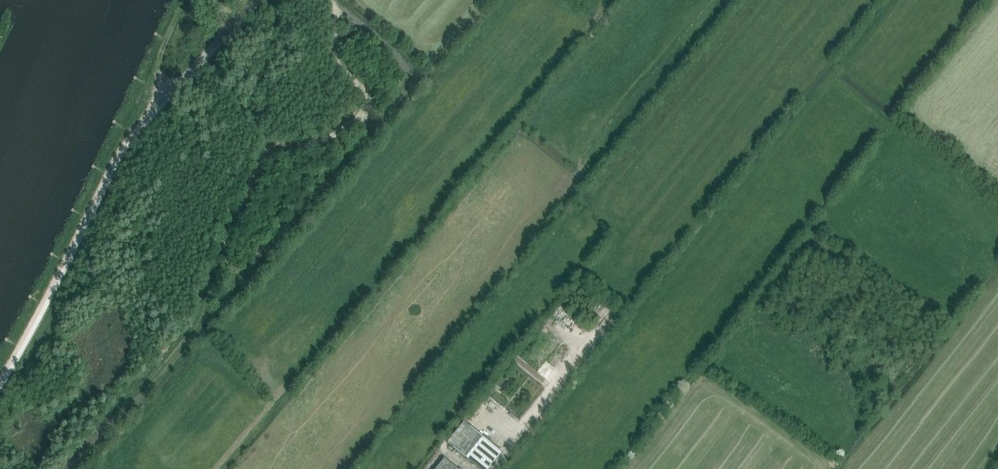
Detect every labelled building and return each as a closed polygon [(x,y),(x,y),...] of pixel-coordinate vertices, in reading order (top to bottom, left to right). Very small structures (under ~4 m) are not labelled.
[(484,436),(466,458),(480,468),(488,468),(503,452),(484,436)] [(445,458),(436,468),(459,468),(445,458)]
